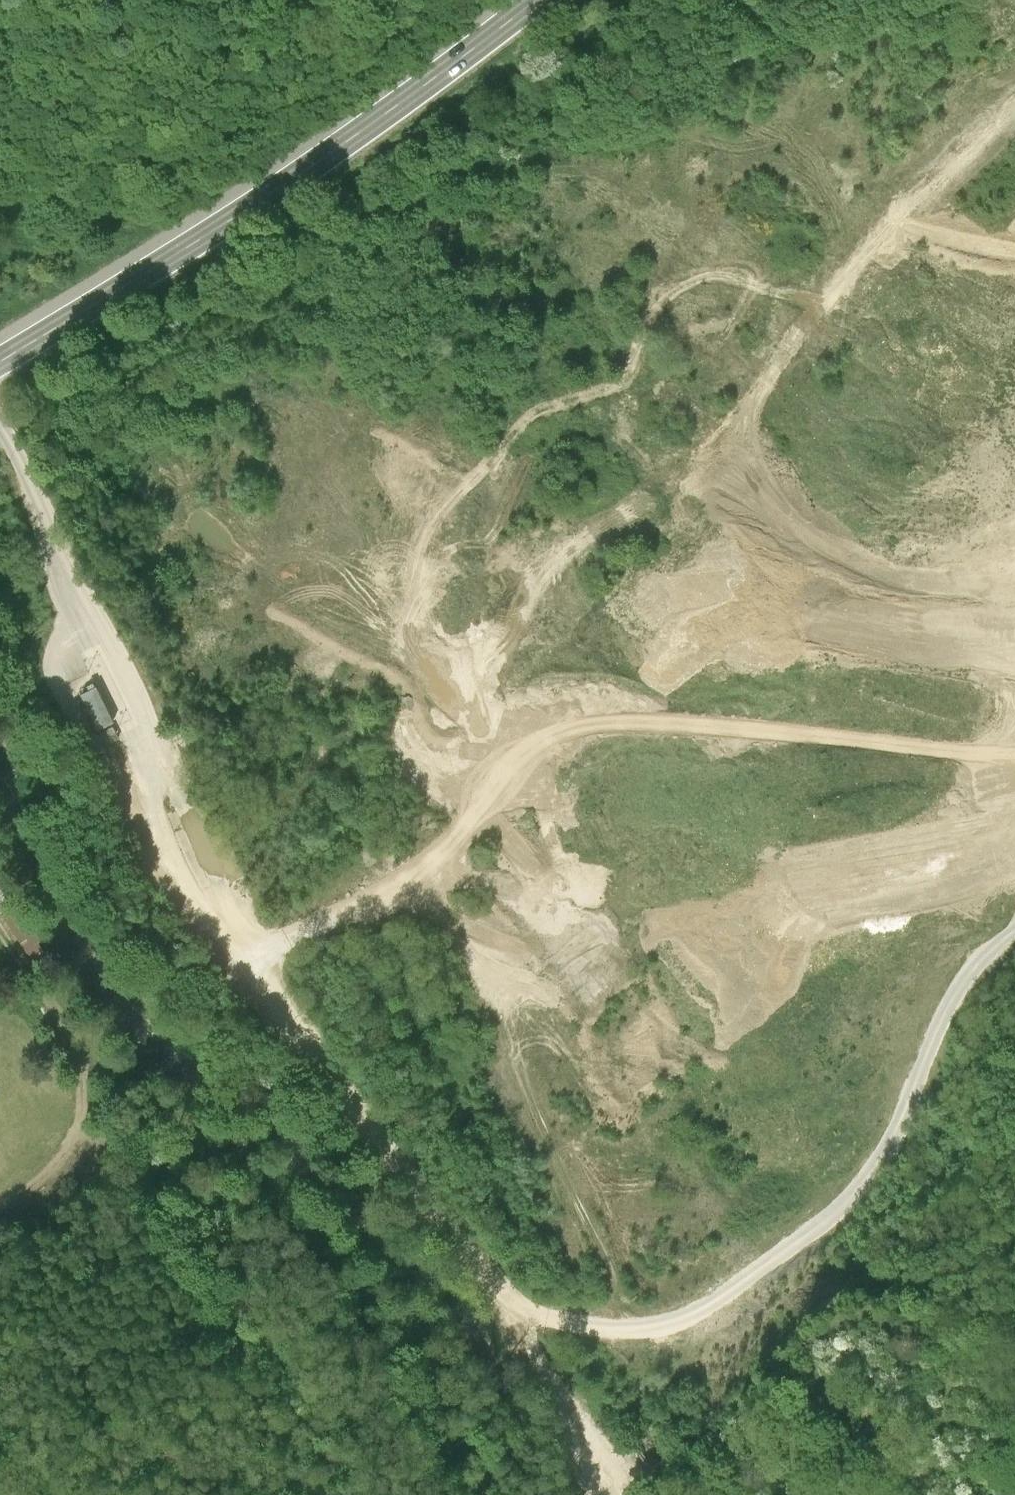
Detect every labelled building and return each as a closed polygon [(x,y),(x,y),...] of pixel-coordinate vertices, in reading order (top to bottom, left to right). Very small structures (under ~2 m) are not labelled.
[(93,728),(110,719),(91,682),(74,690),(93,728)] [(114,722),(93,731),(98,743),(119,735),(114,722)] [(0,884),(0,907),(36,961),(47,954),(0,884)]
